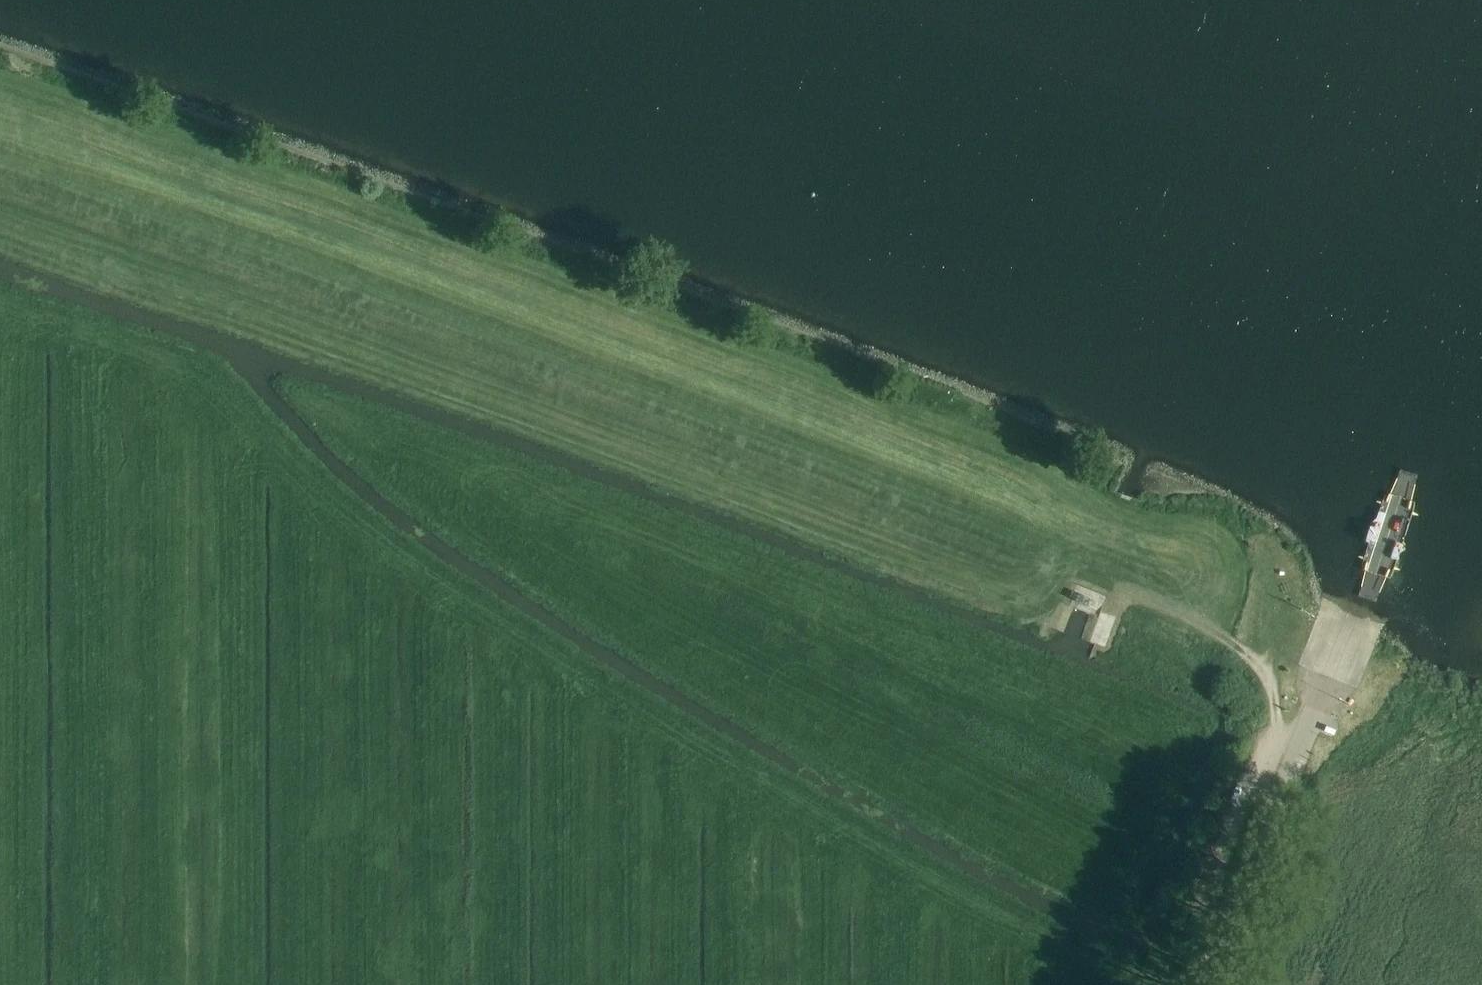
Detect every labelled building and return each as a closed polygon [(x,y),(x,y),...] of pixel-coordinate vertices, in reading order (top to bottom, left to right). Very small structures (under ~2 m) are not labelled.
[(1081,587),(1077,601),(1103,608),(1107,594),(1081,587)]
